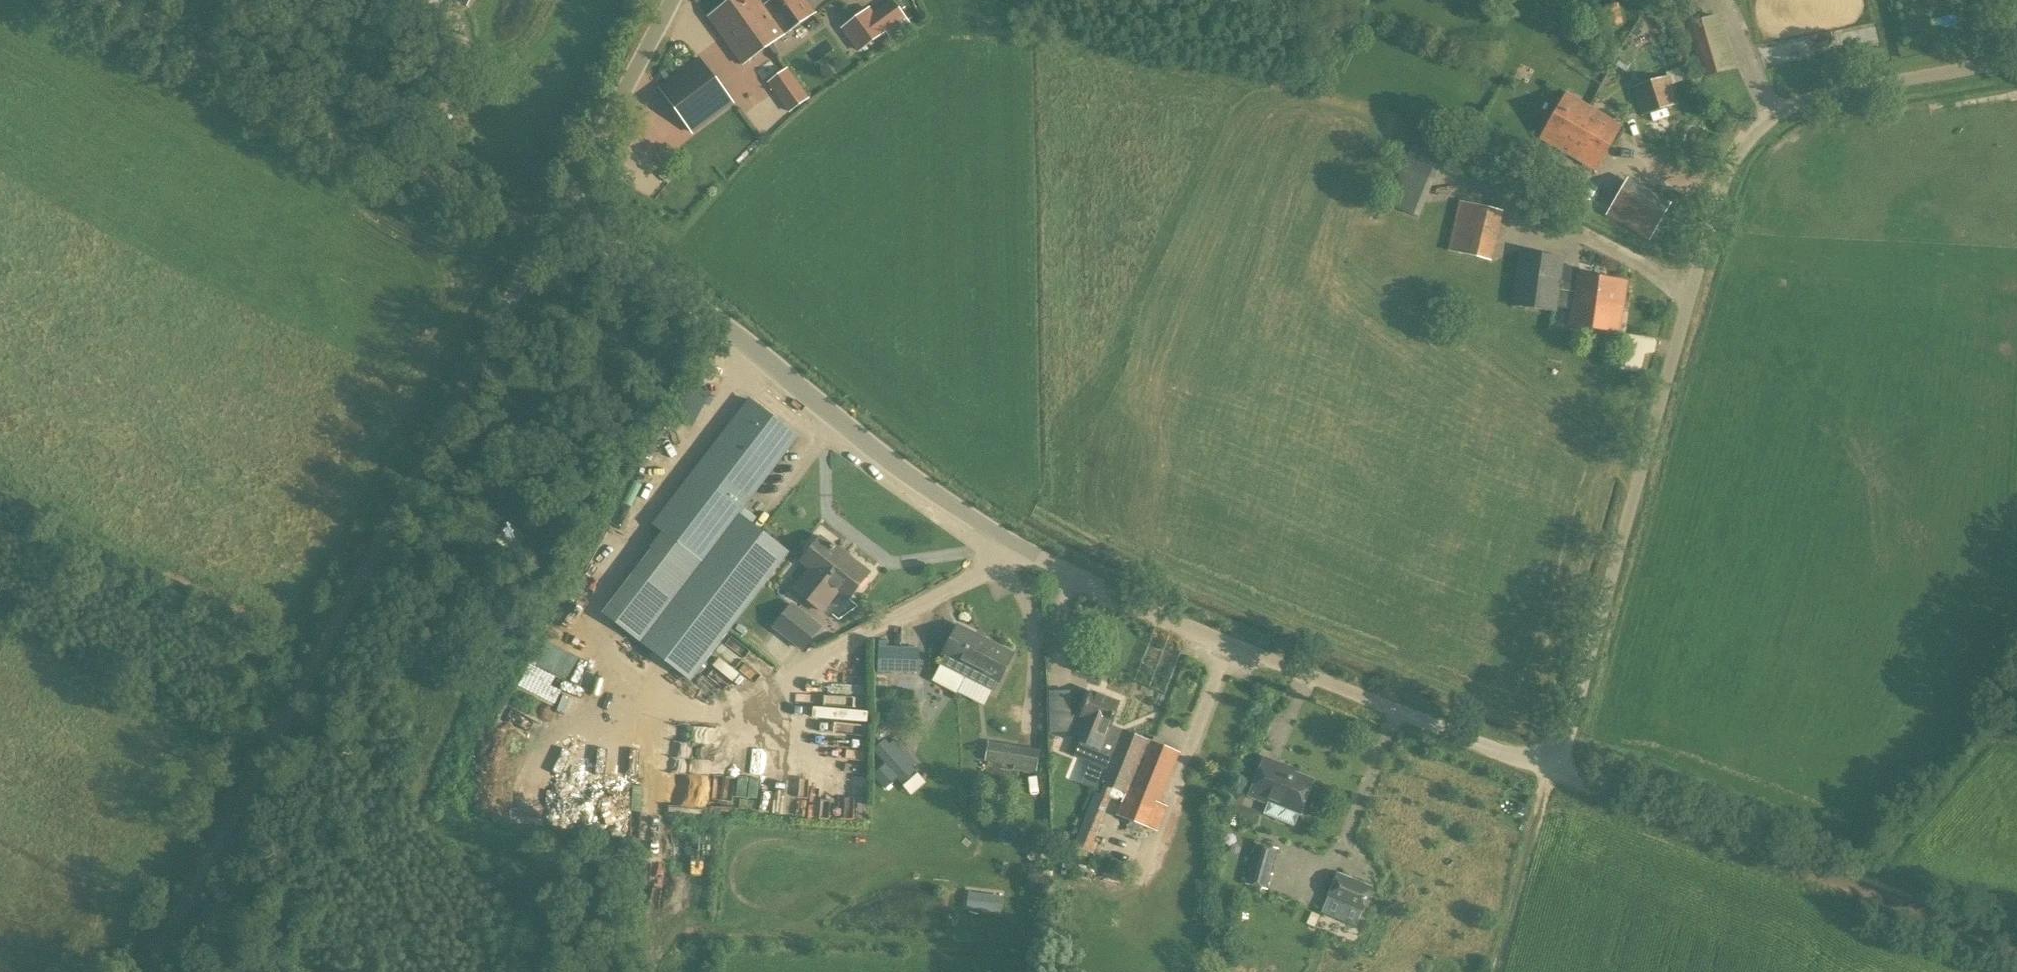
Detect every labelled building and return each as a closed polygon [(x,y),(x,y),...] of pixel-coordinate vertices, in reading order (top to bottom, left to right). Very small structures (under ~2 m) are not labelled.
[(765,6),(760,0),(733,0),(709,17),(744,65),(771,45),(760,31),(762,30),(751,17),(765,6)] [(765,6),(751,17),(762,30),(760,31),(771,45),(815,14),(805,0),(774,0),(765,6)] [(870,6),(841,28),(858,52),(908,19),(895,0),(889,0),(873,11),(870,6)] [(1620,2),(1608,3),(1611,23),(1623,22),(1620,2)] [(1688,23),(1703,78),(1736,69),(1720,14),(1688,23)] [(733,104),(701,59),(661,88),(692,134),(733,104)] [(768,81),(789,112),(810,98),(788,67),(768,81)] [(1632,89),(1641,116),(1678,105),(1669,76),(1632,89)] [(1584,149),(1578,159),(1596,170),(1622,126),(1567,94),(1559,108),(1584,122),(1577,135),(1586,141),(1582,148),(1584,149)] [(1541,138),(1578,159),(1584,149),(1582,148),(1586,141),(1577,135),(1584,122),(1559,108),(1541,138)] [(1387,205),(1419,218),(1443,157),(1412,144),(1387,205)] [(1628,178),(1606,216),(1650,241),(1671,204),(1628,178)] [(1448,251),(1491,261),(1503,212),(1460,202),(1448,251)] [(1557,312),(1557,307),(1572,308),(1570,327),(1620,333),(1626,282),(1578,276),(1578,269),(1563,267),(1564,259),(1520,253),(1513,305),(1557,312)] [(681,379),(664,413),(690,426),(707,391),(681,379)] [(798,438),(750,401),(653,525),(665,534),(603,614),(689,681),(750,600),(787,553),(738,515),(798,438)] [(809,569),(794,589),(823,611),(838,592),(848,599),(869,573),(850,558),(848,560),(820,538),(801,563),(809,569)] [(792,602),(772,628),(802,651),(822,626),(792,602)] [(958,628),(940,664),(964,676),(969,667),(979,672),(987,657),(994,660),(1000,649),(958,628)] [(887,640),(879,640),(879,672),(919,673),(919,647),(886,646),(887,640)] [(545,642),(537,665),(572,676),(579,653),(545,642)] [(969,667),(964,676),(990,689),(994,681),(998,683),(1012,655),(1000,649),(994,660),(987,657),(979,672),(969,667)] [(596,718),(608,689),(576,676),(574,682),(525,662),(515,685),(596,718)] [(1080,742),(1075,756),(1106,768),(1121,731),(1110,727),(1119,704),(1091,692),(1082,717),(1073,739),(1080,742)] [(798,709),(798,721),(853,721),(853,710),(798,709)] [(1072,717),(1050,717),(1050,733),(1072,732),(1072,717)] [(1106,768),(1097,790),(1093,788),(1070,845),(1132,870),(1178,754),(1121,731),(1106,768)] [(1040,750),(989,741),(987,761),(1014,765),(1014,770),(1037,774),(1040,750)] [(893,746),(880,757),(886,764),(885,765),(903,785),(917,773),(911,766),(916,762),(904,748),(898,753),(893,746)] [(1268,800),(1300,813),(1313,782),(1281,769),(1282,766),(1265,759),(1250,796),(1267,803),(1268,800)] [(1257,842),(1245,884),(1267,890),(1279,849),(1257,842)] [(1327,898),(1363,912),(1373,887),(1336,873),(1327,898)] [(999,912),(1002,893),(966,888),(963,908),(999,912)]
